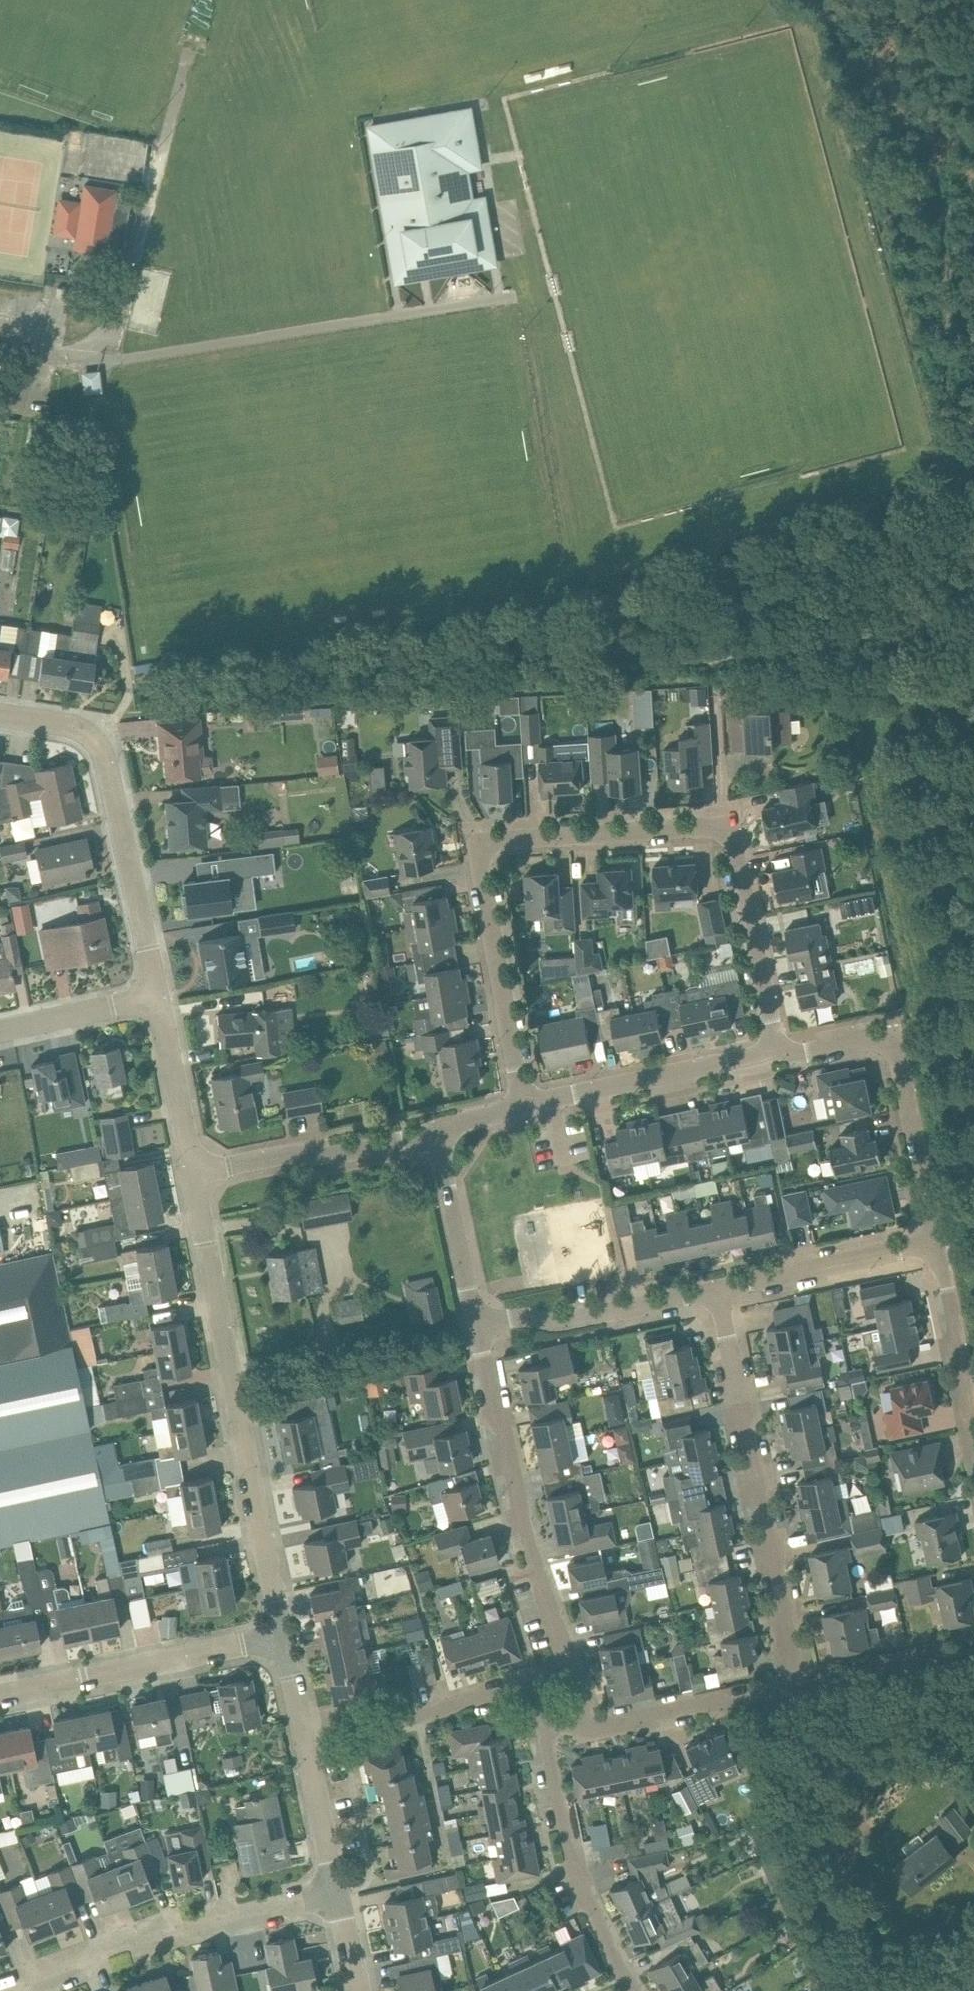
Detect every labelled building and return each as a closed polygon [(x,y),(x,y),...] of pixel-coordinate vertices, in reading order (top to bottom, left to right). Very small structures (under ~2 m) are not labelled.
[(472,106),(367,125),(395,277),(492,260),(483,204),(476,205),(475,197),(470,171),(468,159),(482,157),(472,106)] [(58,198),(52,235),(76,238),(74,249),(106,254),(107,247),(123,249),(130,204),(114,201),(116,189),(84,184),(82,202),(58,198)] [(84,374),(86,391),(99,389),(97,373),(84,374)] [(5,533),(3,547),(18,549),(20,535),(5,533)] [(99,624),(74,620),(65,684),(90,688),(94,663),(93,662),(99,624)] [(0,625),(0,675),(5,675),(9,649),(26,652),(30,629),(4,625),(3,625),(0,625)] [(43,630),(30,629),(26,652),(39,654),(43,630)] [(57,632),(43,630),(39,654),(43,654),(39,680),(65,684),(72,635),(56,633),(57,632)] [(707,687),(691,688),(691,700),(691,705),(708,704),(707,687)] [(633,689),(634,704),(653,704),(652,689),(633,689)] [(520,696),(500,697),(501,714),(521,713),(521,712),(520,696)] [(728,704),(728,710),(730,730),(746,729),(747,752),(774,750),(774,744),(792,743),(790,709),(772,711),(772,709),(746,711),(745,702),(728,704)] [(539,711),(521,712),(521,713),(522,741),(523,746),(539,745),(541,745),(539,711)] [(466,712),(467,726),(480,725),(479,712),(466,712)] [(259,713),(246,713),(247,728),(260,727),(259,713)] [(446,768),(462,767),(458,715),(431,717),(432,738),(405,740),(408,772),(412,772),(413,786),(447,783),(446,768)] [(201,733),(200,719),(158,722),(161,749),(164,749),(167,777),(200,774),(200,773),(210,772),(213,769),(212,758),(209,755),(199,756),(197,734),(201,733)] [(714,762),(713,742),(712,721),(688,723),(689,735),(681,735),(681,747),(665,748),(667,772),(670,772),(671,788),(689,787),(689,784),(703,783),(702,762),(714,762)] [(615,734),(589,735),(591,761),(604,760),(604,761),(608,766),(609,792),(641,790),(639,748),(616,750),(615,734)] [(355,738),(342,739),(345,771),(358,770),(358,753),(356,753),(355,738)] [(523,746),(522,741),(497,743),(498,761),(482,762),(484,800),(513,798),(512,771),(524,770),(523,746)] [(539,745),(542,797),(552,796),(551,792),(581,790),(581,777),(584,777),(583,758),(556,760),(555,744),(541,745),(539,745)] [(341,773),(338,754),(317,756),(320,776),(341,773)] [(0,786),(0,821),(15,817),(14,814),(29,810),(26,797),(42,793),(48,821),(78,814),(72,786),(74,785),(69,764),(38,771),(39,779),(24,782),(23,780),(8,784),(0,786)] [(813,781),(800,784),(780,788),(783,801),(776,803),(776,806),(763,808),(770,839),(792,834),(792,831),(817,825),(811,797),(816,796),(813,781)] [(241,807),(239,783),(191,787),(192,799),(167,801),(170,846),(206,843),(203,810),(241,807)] [(432,826),(412,829),(396,832),(403,873),(435,868),(431,846),(435,845),(432,826)] [(287,844),(285,828),(257,832),(259,848),(287,844)] [(85,839),(66,843),(37,849),(45,883),(93,872),(92,868),(95,864),(94,857),(89,855),(85,839)] [(2,861),(28,856),(25,841),(0,847),(0,854),(2,861)] [(815,899),(831,895),(825,869),(826,869),(821,847),(793,852),(796,867),(774,871),(780,901),(797,897),(798,901),(814,897),(815,899)] [(230,876),(188,881),(190,895),(186,895),(188,911),(191,911),(192,913),(235,908),(233,890),(247,888),(246,876),(280,872),(278,851),(228,857),(230,876)] [(654,866),(656,886),(657,909),(672,907),(671,897),(699,895),(697,863),(654,866)] [(634,903),(633,887),(632,867),(600,869),(600,881),(582,882),(585,916),(619,914),(619,904),(634,903)] [(558,872),(526,874),(529,910),(546,909),(552,914),(552,917),(553,931),(575,929),(574,903),(561,904),(560,887),(558,872)] [(388,875),(363,879),(366,897),(392,893),(388,875)] [(406,927),(456,918),(454,906),(450,907),(447,895),(439,897),(437,885),(404,891),(407,911),(404,912),(406,927)] [(13,886),(6,887),(9,901),(21,899),(19,887),(13,886)] [(873,895),(854,899),(857,914),(876,910),(873,895)] [(719,898),(699,902),(709,947),(728,942),(719,898)] [(97,900),(78,904),(81,921),(40,929),(47,958),(63,955),(62,953),(72,951),(74,961),(110,954),(106,935),(107,934),(103,916),(101,917),(97,900)] [(638,903),(634,903),(619,904),(619,914),(620,924),(639,922),(638,903)] [(292,911),(259,916),(261,934),(295,929),(292,911)] [(412,941),(416,962),(441,957),(439,945),(456,943),(454,931),(458,930),(456,918),(406,927),(409,942),(412,941)] [(9,922),(1,923),(3,934),(2,934),(3,942),(0,942),(0,987),(14,984),(12,973),(23,971),(13,921),(9,922)] [(795,955),(798,967),(832,960),(826,934),(823,935),(820,922),(786,929),(792,956),(795,955)] [(246,948),(243,933),(199,941),(201,956),(205,955),(210,985),(251,977),(249,967),(264,964),(260,946),(246,948)] [(578,973),(578,974),(603,969),(600,952),(593,953),(592,938),(575,940),(577,957),(578,973)] [(444,963),(458,959),(454,947),(440,951),(444,963)] [(879,964),(891,961),(889,953),(877,956),(879,964)] [(673,954),(659,956),(662,971),(676,968),(673,954)] [(878,974),(874,956),(842,963),(845,977),(857,975),(858,978),(878,974)] [(428,981),(431,996),(468,989),(466,977),(462,978),(460,966),(443,969),(441,957),(416,962),(407,964),(410,981),(419,979),(420,982),(428,981)] [(564,957),(541,959),(542,980),(566,975),(578,973),(577,957),(564,957)] [(389,958),(380,959),(382,968),(391,966),(389,958)] [(838,987),(832,960),(798,967),(801,980),(797,981),(803,1008),(837,1001),(834,988),(838,987)] [(701,986),(711,1033),(723,1031),(722,1027),(733,1025),(731,1016),(745,1014),(737,979),(701,986)] [(711,1033),(701,986),(697,984),(690,986),(687,989),(687,992),(680,993),(679,988),(666,991),(674,1027),(685,1025),(687,1034),(698,1032),(699,1036),(711,1033)] [(601,988),(593,990),(597,1005),(597,1007),(605,1005),(601,988)] [(417,1035),(449,1029),(454,1028),(452,1016),(468,1013),(466,1002),(470,1001),(468,989),(431,996),(433,1011),(425,1012),(426,1017),(415,1019),(417,1035)] [(662,1030),(674,1027),(666,991),(653,993),(654,999),(646,1000),(647,1010),(634,1013),(642,1048),(653,1045),(653,1041),(664,1039),(662,1030)] [(540,1025),(548,1067),(564,1064),(563,1060),(593,1054),(590,1041),(603,1038),(598,1010),(597,1007),(597,1005),(577,1009),(578,1017),(540,1025)] [(630,1050),(642,1048),(634,1013),(621,1015),(619,1006),(598,1010),(603,1038),(604,1039),(615,1037),(618,1049),(629,1046),(630,1050)] [(274,1009),(237,1012),(217,1014),(220,1046),(255,1043),(256,1055),(278,1052),(274,1009)] [(449,1029),(417,1035),(414,1036),(416,1050),(442,1045),(449,1086),(480,1081),(476,1054),(479,1053),(477,1038),(452,1042),(449,1029)] [(91,1052),(95,1072),(98,1084),(105,1083),(108,1097),(124,1094),(120,1079),(124,1078),(117,1047),(91,1052)] [(85,1103),(78,1069),(56,1074),(53,1060),(32,1065),(39,1099),(51,1096),(54,1110),(85,1103)] [(261,1061),(259,1061),(239,1065),(241,1073),(213,1078),(222,1126),(256,1120),(248,1078),(263,1075),(261,1061)] [(820,1075),(824,1094),(829,1117),(871,1108),(864,1078),(853,1080),(850,1068),(820,1075)] [(322,1108),(318,1089),(318,1087),(284,1092),(288,1115),(322,1108)] [(771,1137),(787,1134),(779,1096),(763,1099),(771,1137)] [(730,1099),(720,1101),(729,1142),(742,1139),(744,1148),(766,1143),(758,1106),(745,1109),(743,1102),(731,1104),(730,1099)] [(702,1123),(683,1127),(690,1160),(731,1151),(729,1142),(720,1101),(710,1103),(711,1109),(700,1111),(702,1123)] [(98,1144),(102,1160),(133,1153),(126,1114),(100,1118),(103,1135),(97,1136),(98,1144)] [(638,1119),(646,1159),(659,1157),(661,1166),(690,1160),(683,1127),(663,1131),(661,1120),(649,1122),(648,1117),(638,1119)] [(634,1162),(646,1159),(638,1119),(628,1121),(629,1126),(617,1129),(620,1140),(606,1143),(613,1176),(636,1171),(634,1162)] [(882,1161),(877,1138),(872,1139),(869,1127),(842,1133),(844,1145),(832,1148),(836,1174),(877,1166),(878,1162),(882,1161)] [(814,1128),(787,1134),(791,1152),(818,1146),(814,1128)] [(80,1165),(95,1161),(102,1160),(98,1144),(77,1149),(80,1163),(80,1165)] [(596,1156),(604,1154),(602,1144),(594,1145),(596,1156)] [(99,1177),(95,1161),(80,1165),(80,1163),(70,1165),(74,1182),(99,1177)] [(124,1196),(124,1197),(156,1190),(151,1162),(119,1168),(119,1169),(104,1172),(109,1199),(124,1196)] [(886,1178),(866,1182),(827,1190),(829,1203),(838,1201),(840,1208),(857,1205),(861,1223),(894,1216),(886,1178)] [(783,1193),(790,1226),(813,1221),(806,1188),(783,1193)] [(162,1217),(156,1190),(124,1197),(127,1210),(112,1213),(114,1226),(130,1222),(130,1223),(162,1217)] [(746,1208),(747,1213),(754,1246),(778,1240),(770,1203),(769,1203),(767,1192),(755,1195),(757,1206),(746,1208)] [(330,1197),(298,1204),(304,1228),(336,1221),(330,1197)] [(732,1199),(721,1202),(730,1245),(743,1243),(744,1248),(754,1246),(747,1213),(736,1215),(732,1199)] [(715,1220),(702,1223),(709,1255),(720,1253),(719,1248),(730,1245),(721,1202),(711,1204),(715,1220)] [(663,1265),(655,1227),(646,1229),(644,1218),(632,1221),(628,1203),(612,1206),(618,1236),(633,1233),(641,1270),(663,1265)] [(688,1209),(676,1212),(685,1255),(698,1252),(699,1257),(709,1255),(702,1223),(691,1225),(688,1209)] [(685,1255),(676,1212),(666,1213),(670,1230),(659,1232),(658,1227),(655,1227),(663,1265),(676,1262),(675,1257),(685,1255)] [(78,1247),(113,1239),(110,1224),(74,1231),(78,1247)] [(116,1255),(113,1239),(78,1247),(81,1263),(116,1255)] [(64,1251),(61,1240),(50,1242),(53,1253),(64,1251)] [(137,1261),(139,1275),(172,1269),(167,1242),(120,1251),(122,1264),(137,1261)] [(313,1246),(298,1249),(267,1255),(275,1298),(322,1290),(313,1246)] [(14,1543),(29,1540),(79,1529),(111,1523),(106,1500),(105,1500),(101,1484),(102,1483),(99,1468),(94,1445),(90,1427),(85,1405),(77,1367),(69,1330),(53,1252),(0,1264),(0,1546),(14,1543)] [(139,1275),(125,1278),(130,1303),(177,1294),(172,1269),(139,1275)] [(433,1275),(405,1281),(412,1323),(441,1317),(433,1275)] [(881,1327),(921,1318),(919,1308),(914,1310),(911,1298),(900,1300),(896,1281),(861,1288),(867,1318),(878,1315),(881,1327)] [(844,1286),(831,1289),(834,1301),(843,1299),(845,1295),(844,1286)] [(359,1318),(355,1300),(331,1304),(334,1323),(359,1318)] [(101,1323),(127,1318),(124,1302),(98,1307),(101,1323)] [(767,1351),(808,1343),(805,1331),(815,1329),(810,1302),(775,1310),(778,1326),(768,1328),(770,1340),(765,1341),(767,1351)] [(923,1328),(921,1318),(881,1327),(864,1330),(866,1342),(872,1341),(879,1370),(913,1363),(909,1344),(921,1341),(918,1329),(923,1328)] [(154,1353),(187,1347),(182,1320),(135,1329),(137,1342),(151,1339),(154,1353)] [(85,1327),(69,1330),(77,1367),(92,1364),(93,1364),(85,1327)] [(652,1376),(698,1366),(696,1354),(692,1355),(690,1344),(678,1346),(674,1330),(644,1337),(652,1376)] [(824,1339),(808,1343),(767,1351),(769,1361),(775,1360),(777,1372),(787,1370),(790,1387),(825,1380),(819,1354),(827,1352),(824,1339)] [(565,1343),(539,1349),(542,1364),(519,1369),(526,1399),(554,1393),(552,1383),(572,1379),(565,1343)] [(190,1346),(187,1347),(154,1353),(157,1366),(142,1369),(144,1381),(192,1372),(189,1360),(193,1359),(190,1346)] [(343,1348),(327,1352),(334,1384),(350,1381),(343,1348)] [(614,1361),(598,1365),(603,1388),(620,1384),(614,1361)] [(92,1364),(77,1367),(85,1405),(100,1402),(92,1364)] [(439,1365),(419,1369),(404,1372),(409,1393),(414,1392),(416,1399),(423,1398),(426,1414),(460,1407),(459,1403),(461,1401),(459,1390),(456,1389),(453,1377),(442,1379),(439,1365)] [(701,1376),(698,1366),(652,1376),(660,1415),(704,1405),(701,1389),(707,1388),(704,1376),(701,1376)] [(863,1368),(849,1371),(852,1382),(865,1379),(863,1368)] [(841,1372),(838,1378),(839,1385),(852,1382),(849,1371),(841,1372)] [(405,1384),(402,1373),(393,1375),(396,1385),(405,1384)] [(929,1379),(909,1383),(892,1387),(896,1410),(886,1412),(891,1437),(924,1430),(920,1414),(935,1411),(929,1379)] [(142,1394),(139,1380),(113,1385),(116,1400),(142,1394)] [(866,1380),(852,1383),(855,1399),(864,1397),(869,1390),(866,1380)] [(782,1423),(785,1434),(822,1426),(819,1412),(828,1410),(823,1388),(789,1396),(792,1408),(784,1410),(787,1422),(782,1423)] [(142,1394),(116,1400),(102,1403),(105,1417),(145,1410),(142,1394)] [(298,1416),(279,1420),(287,1459),(321,1452),(335,1449),(330,1422),(324,1394),(295,1400),(298,1416)] [(155,1434),(202,1425),(197,1398),(149,1407),(152,1420),(152,1419),(155,1434)] [(530,1422),(535,1445),(583,1435),(580,1421),(572,1422),(567,1399),(544,1404),(548,1418),(530,1422)] [(620,1420),(618,1406),(606,1408),(608,1422),(620,1420)] [(866,1409),(858,1410),(860,1419),(868,1418),(866,1409)] [(681,1458),(716,1450),(714,1439),(710,1440),(708,1428),(694,1431),(691,1416),(662,1423),(667,1448),(679,1446),(681,1458)] [(639,1420),(631,1422),(633,1432),(637,1431),(640,1426),(639,1420)] [(859,1420),(851,1421),(853,1430),(861,1428),(859,1420)] [(438,1423),(418,1427),(403,1430),(409,1459),(438,1453),(441,1468),(472,1462),(465,1429),(440,1434),(438,1423)] [(206,1450),(202,1425),(155,1434),(157,1446),(159,1459),(206,1450)] [(825,1441),(822,1426),(785,1434),(787,1446),(792,1445),(794,1457),(802,1455),(804,1468),(839,1460),(834,1439),(825,1441)] [(870,1428),(862,1430),(866,1449),(874,1447),(870,1428)] [(557,1464),(560,1479),(583,1473),(580,1460),(589,1458),(583,1435),(535,1445),(540,1468),(557,1464)] [(113,1441),(94,1445),(99,1468),(102,1483),(157,1473),(154,1459),(153,1458),(117,1465),(113,1441)] [(942,1441),(922,1445),(892,1452),(895,1467),(900,1466),(905,1491),(945,1482),(940,1456),(945,1455),(942,1441)] [(874,1447),(866,1449),(869,1462),(882,1460),(879,1446),(874,1447)] [(675,1473),(680,1497),(707,1491),(704,1477),(718,1474),(715,1462),(719,1461),(716,1450),(681,1458),(684,1471),(675,1473)] [(376,1457),(367,1459),(370,1476),(379,1474),(376,1457)] [(843,1482),(839,1460),(804,1468),(807,1481),(800,1482),(802,1494),(798,1495),(800,1506),(838,1498),(834,1484),(843,1482)] [(343,1464),(337,1465),(317,1470),(319,1482),(293,1487),(297,1508),(301,1507),(303,1515),(336,1508),(332,1491),(349,1488),(343,1464)] [(551,1519),(583,1512),(600,1509),(598,1500),(592,1496),(588,1497),(586,1486),(590,1485),(590,1482),(597,1481),(595,1472),(583,1474),(583,1473),(560,1479),(563,1492),(546,1496),(551,1519)] [(102,1483),(101,1484),(105,1500),(106,1500),(133,1495),(160,1489),(157,1473),(102,1483)] [(454,1475),(435,1480),(427,1483),(434,1503),(445,1499),(451,1518),(484,1508),(476,1480),(457,1486),(454,1475)] [(184,1481),(164,1485),(165,1488),(166,1497),(181,1494),(184,1509),(216,1503),(211,1476),(192,1480),(184,1481)] [(683,1534),(697,1531),(732,1524),(730,1512),(726,1513),(723,1501),(710,1504),(707,1491),(680,1497),(685,1520),(680,1521),(683,1534)] [(405,1495),(391,1496),(392,1510),(406,1509),(405,1495)] [(817,1527),(820,1540),(853,1533),(882,1527),(881,1518),(880,1516),(876,1517),(875,1510),(850,1515),(846,1496),(838,1498),(800,1506),(803,1518),(807,1517),(810,1529),(817,1527)] [(186,1522),(172,1524),(174,1537),(201,1531),(221,1528),(216,1503),(184,1509),(186,1522)] [(583,1512),(551,1519),(556,1542),(566,1540),(569,1554),(616,1544),(611,1520),(586,1526),(583,1512)] [(957,1512),(937,1516),(916,1521),(919,1538),(923,1537),(929,1563),(962,1556),(956,1527),(960,1526),(957,1512)] [(902,1514),(881,1518),(882,1527),(884,1534),(905,1530),(902,1514)] [(391,1516),(379,1520),(382,1530),(394,1527),(391,1516)] [(355,1519),(348,1521),(329,1525),(331,1537),(304,1542),(309,1563),(313,1562),(314,1570),(348,1563),(344,1546),(360,1543),(355,1519)] [(126,1592),(111,1523),(79,1529),(82,1543),(100,1538),(107,1576),(95,1578),(100,1598),(84,1601),(90,1636),(119,1630),(112,1595),(126,1592)] [(734,1535),(732,1524),(697,1531),(683,1534),(686,1547),(690,1546),(695,1569),(728,1562),(725,1549),(733,1547),(731,1536),(734,1535)] [(465,1525),(446,1531),(434,1534),(441,1557),(462,1551),(469,1572),(499,1562),(490,1534),(470,1540),(465,1525)] [(882,1527),(853,1533),(857,1552),(886,1546),(884,1534),(882,1527)] [(170,1537),(145,1542),(148,1555),(172,1551),(170,1537)] [(126,1592),(128,1600),(145,1597),(141,1575),(180,1568),(181,1575),(182,1575),(185,1589),(231,1580),(226,1554),(198,1559),(196,1546),(120,1561),(126,1592)] [(852,1559),(849,1546),(811,1554),(819,1595),(853,1588),(847,1560),(852,1559)] [(630,1587),(630,1588),(665,1581),(661,1565),(632,1571),(624,1567),(604,1571),(601,1558),(567,1565),(572,1587),(585,1585),(587,1596),(630,1587)] [(18,1562),(23,1591),(39,1588),(35,1570),(33,1559),(18,1562)] [(675,1559),(662,1562),(665,1575),(678,1572),(675,1559)] [(710,1590),(712,1603),(747,1596),(745,1585),(741,1586),(739,1574),(731,1575),(728,1562),(695,1569),(700,1592),(710,1590)] [(90,1636),(84,1601),(83,1597),(71,1599),(69,1590),(68,1588),(65,1587),(63,1586),(56,1587),(53,1572),(51,1570),(49,1568),(47,1568),(35,1570),(39,1588),(45,1616),(58,1613),(64,1642),(90,1636)] [(678,1572),(665,1575),(668,1587),(681,1585),(678,1572)] [(895,1587),(897,1595),(909,1592),(912,1603),(935,1598),(934,1596),(940,1594),(947,1624),(973,1618),(973,1608),(971,1596),(973,1595),(973,1592),(971,1578),(938,1585),(938,1586),(933,1587),(930,1574),(894,1581),(895,1587)] [(310,1594),(314,1614),(361,1604),(366,1603),(363,1586),(359,1587),(356,1576),(339,1580),(340,1588),(310,1594)] [(496,1576),(475,1582),(480,1595),(500,1589),(496,1576)] [(231,1580),(185,1589),(189,1614),(236,1605),(231,1580)] [(449,1583),(451,1593),(463,1589),(460,1580),(449,1583)] [(440,1596),(451,1593),(449,1583),(437,1587),(440,1596)] [(632,1596),(630,1588),(630,1587),(587,1596),(579,1598),(584,1621),(597,1618),(599,1630),(629,1625),(624,1603),(628,1602),(632,1596)] [(899,1604),(897,1595),(895,1587),(868,1593),(872,1610),(899,1604)] [(711,1642),(720,1640),(752,1634),(748,1620),(746,1608),(750,1607),(747,1596),(712,1603),(715,1616),(706,1618),(711,1642)] [(151,1624),(145,1597),(128,1600),(134,1627),(151,1624)] [(6,1608),(1,1609),(11,1653),(40,1647),(31,1603),(23,1604),(22,1598),(11,1601),(6,1608)] [(361,1604),(314,1614),(314,1616),(320,1615),(325,1635),(358,1628),(356,1617),(364,1616),(361,1604)] [(866,1606),(843,1611),(824,1615),(828,1637),(832,1637),(835,1653),(869,1646),(864,1620),(869,1619),(866,1606)] [(1,1609),(0,1609),(0,1655),(11,1653),(1,1609)] [(160,1615),(158,1634),(175,1635),(176,1615),(160,1615)] [(485,1623),(496,1657),(498,1663),(521,1656),(508,1616),(485,1623)] [(403,1623),(407,1640),(424,1636),(420,1619),(403,1623)] [(464,1635),(475,1670),(486,1667),(484,1661),(496,1657),(485,1623),(477,1625),(478,1630),(464,1635)] [(599,1648),(604,1671),(639,1663),(637,1649),(643,1648),(639,1627),(609,1633),(612,1645),(599,1648)] [(358,1628),(325,1635),(329,1658),(380,1647),(378,1636),(369,1638),(360,1639),(358,1628)] [(752,1634),(720,1640),(723,1654),(714,1656),(719,1680),(749,1673),(746,1659),(756,1657),(754,1645),(758,1645),(755,1633),(752,1634)] [(475,1670),(464,1635),(450,1639),(448,1634),(440,1636),(450,1671),(463,1668),(465,1674),(475,1670)] [(677,1643),(672,1651),(673,1655),(683,1653),(681,1642),(677,1643)] [(380,1647),(329,1658),(334,1678),(330,1679),(330,1680),(367,1672),(365,1661),(383,1658),(380,1647)] [(405,1664),(411,1687),(436,1680),(429,1657),(405,1664)] [(639,1663),(604,1671),(609,1692),(612,1691),(614,1704),(654,1695),(649,1674),(642,1675),(639,1663)] [(367,1672),(330,1680),(335,1703),(378,1694),(373,1671),(367,1672)] [(220,1687),(207,1690),(211,1710),(211,1712),(213,1711),(221,1714),(226,1713),(229,1726),(239,1724),(243,1723),(247,1726),(254,1724),(256,1720),(259,1720),(253,1694),(250,1694),(248,1682),(251,1681),(250,1679),(220,1685),(220,1687)] [(207,1690),(181,1695),(186,1717),(211,1712),(211,1710),(207,1690)] [(133,1704),(132,1704),(138,1732),(153,1729),(156,1744),(172,1741),(168,1726),(169,1726),(163,1697),(147,1701),(147,1697),(143,1695),(135,1697),(133,1700),(133,1704)] [(81,1715),(88,1747),(102,1744),(105,1760),(130,1755),(123,1721),(112,1724),(109,1709),(81,1715)] [(44,1738),(47,1749),(51,1772),(91,1764),(88,1747),(81,1715),(53,1721),(57,1735),(44,1738)] [(468,1753),(470,1767),(506,1760),(504,1747),(510,1746),(508,1735),(491,1739),(488,1723),(449,1731),(453,1756),(468,1753)] [(28,1726),(2,1731),(10,1767),(23,1764),(27,1785),(53,1780),(47,1749),(33,1752),(28,1726)] [(2,1731),(0,1732),(0,1769),(10,1767),(2,1731)] [(700,1742),(687,1747),(696,1770),(685,1776),(699,1803),(719,1795),(709,1771),(735,1761),(724,1733),(710,1738),(710,1736),(699,1740),(700,1742)] [(368,1782),(374,1780),(406,1774),(399,1741),(354,1751),(356,1762),(364,1760),(368,1782)] [(636,1746),(644,1782),(656,1779),(657,1785),(667,1783),(659,1747),(648,1749),(646,1743),(636,1746)] [(615,1756),(623,1791),(630,1790),(629,1785),(644,1782),(636,1746),(625,1748),(627,1754),(615,1756)] [(592,1755),(600,1791),(612,1788),(613,1793),(623,1791),(615,1756),(604,1759),(603,1752),(592,1755)] [(586,1793),(600,1791),(592,1755),(582,1757),(583,1763),(571,1765),(579,1801),(588,1799),(586,1793)] [(443,1760),(432,1762),(435,1774),(445,1772),(443,1760)] [(506,1760),(470,1767),(472,1775),(478,1774),(480,1789),(517,1782),(515,1771),(509,1772),(506,1760)] [(168,1794),(195,1789),(190,1766),(163,1772),(168,1794)] [(379,1801),(384,1800),(392,1798),(417,1793),(412,1772),(406,1774),(374,1780),(379,1801)] [(479,1804),(480,1813),(516,1806),(513,1794),(519,1792),(517,1782),(480,1789),(483,1803),(479,1804)] [(437,1785),(440,1797),(450,1795),(447,1783),(437,1785)] [(686,1786),(671,1793),(683,1814),(685,1814),(689,1820),(700,1814),(696,1807),(697,1807),(686,1786)] [(116,1789),(101,1790),(102,1807),(117,1806),(116,1789)] [(417,1793),(392,1798),(384,1800),(389,1822),(427,1814),(422,1791),(417,1793)] [(264,1848),(285,1843),(275,1795),(257,1799),(257,1796),(252,1797),(253,1800),(245,1801),(245,1804),(235,1806),(238,1823),(235,1824),(245,1871),(267,1866),(264,1848)] [(452,1806),(450,1795),(440,1797),(442,1809),(452,1806)] [(488,1835),(524,1829),(526,1828),(524,1817),(518,1818),(516,1806),(480,1813),(482,1820),(487,1819),(490,1833),(488,1834),(488,1835)] [(23,1825),(35,1822),(34,1817),(32,1808),(19,1810),(23,1825)] [(958,1839),(970,1830),(953,1808),(941,1817),(949,1827),(940,1835),(939,1834),(896,1867),(912,1889),(926,1879),(928,1882),(944,1870),(942,1867),(956,1856),(948,1846),(958,1838),(958,1839)] [(432,1835),(427,1814),(389,1822),(394,1843),(426,1836),(432,1835)] [(646,1854),(666,1849),(670,1849),(668,1840),(669,1839),(664,1818),(651,1821),(655,1840),(644,1842),(646,1854)] [(203,1825),(165,1833),(169,1853),(168,1854),(175,1886),(202,1880),(200,1868),(211,1866),(203,1825)] [(447,1831),(449,1843),(460,1840),(457,1829),(447,1831)] [(526,1840),(524,1829),(488,1835),(490,1842),(495,1841),(498,1858),(535,1850),(532,1839),(526,1840)] [(432,1868),(426,1836),(394,1843),(388,1844),(392,1865),(385,1867),(387,1878),(432,1868)] [(460,1840),(449,1843),(452,1854),(462,1852),(460,1840)] [(113,1867),(126,1901),(152,1891),(143,1868),(155,1863),(146,1841),(121,1851),(126,1863),(113,1867)] [(623,1843),(599,1848),(602,1858),(625,1853),(623,1843)] [(623,1915),(662,1897),(669,1894),(665,1885),(660,1886),(656,1868),(669,1865),(666,1849),(646,1854),(635,1856),(640,1877),(612,1890),(623,1915)] [(779,1849),(762,1855),(773,1884),(790,1878),(779,1849)] [(535,1850),(498,1858),(493,1859),(494,1867),(484,1869),(487,1881),(497,1879),(497,1882),(539,1873),(535,1850)] [(101,1910),(126,1901),(113,1867),(100,1872),(94,1856),(71,1865),(80,1891),(92,1886),(101,1910)] [(40,1894),(53,1929),(78,1919),(69,1895),(80,1891),(71,1865),(46,1875),(52,1890),(40,1894)] [(53,1929),(32,1874),(20,1879),(22,1884),(0,1893),(0,1898),(11,1927),(23,1922),(29,1938),(53,1929)] [(446,1875),(422,1880),(425,1895),(449,1890),(446,1875)] [(484,1883),(464,1887),(466,1899),(486,1895),(484,1883)] [(420,1895),(386,1902),(388,1911),(384,1912),(387,1927),(425,1919),(420,1895)] [(673,1921),(662,1897),(623,1915),(635,1941),(662,1929),(668,1943),(690,1933),(701,1928),(695,1916),(694,1914),(693,1915),(692,1913),(673,1921)] [(491,1901),(498,1916),(505,1913),(499,1899),(491,1901)] [(469,1911),(459,1913),(461,1926),(475,1923),(469,1911)] [(430,1941),(425,1919),(387,1927),(390,1941),(394,1940),(396,1949),(414,1945),(430,1941)] [(694,1941),(690,1933),(668,1943),(653,1950),(660,1963),(650,1969),(661,1988),(690,1970),(697,1966),(709,1961),(696,1940),(694,1941)] [(561,1943),(564,1949),(579,1981),(600,1971),(582,1934),(561,1943)] [(458,1935),(434,1940),(437,1955),(461,1950),(458,1935)] [(272,1987),(273,1990),(300,1990),(316,1988),(314,1977),(311,1978),(307,1959),(297,1961),(292,1938),(266,1943),(271,1966),(268,1967),(272,1987)] [(542,1957),(556,1987),(566,1982),(568,1986),(579,1981),(564,1949),(552,1954),(548,1946),(539,1950),(542,1957)] [(197,1976),(200,1990),(238,1990),(233,1968),(222,1970),(218,1951),(192,1957),(197,1976)] [(432,1979),(440,1977),(435,1955),(406,1961),(409,1973),(397,1975),(401,1990),(434,1990),(432,1979)] [(542,1957),(530,1963),(527,1956),(518,1960),(533,1990),(547,1990),(556,1987),(542,1957)] [(501,1977),(507,1990),(533,1990),(518,1960),(508,1965),(511,1972),(501,1977)] [(712,1973),(704,1978),(697,1981),(690,1970),(661,1988),(663,1990),(723,1990),(712,1973)] [(501,1977),(490,1982),(486,1974),(476,1979),(482,1990),(507,1990),(501,1977)] [(140,1984),(142,1990),(171,1990),(165,1975),(140,1984)]
